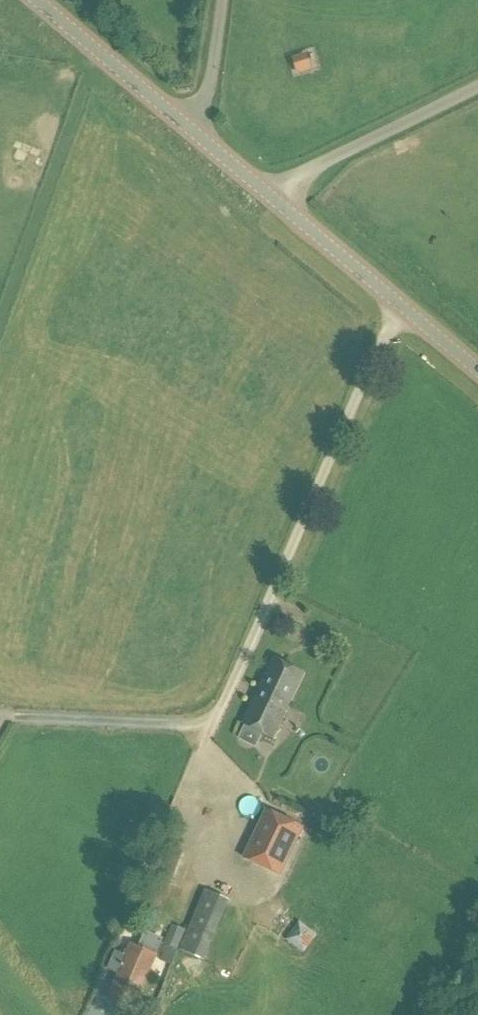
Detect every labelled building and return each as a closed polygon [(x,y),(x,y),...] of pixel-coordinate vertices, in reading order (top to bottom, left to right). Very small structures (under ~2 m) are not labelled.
[(295,73),(309,68),(305,57),(291,61),(295,73)] [(273,661),(259,691),(243,725),(273,739),(303,675),(273,661)] [(303,829),(267,812),(245,859),(281,876),(303,829)] [(231,900),(206,890),(180,950),(206,961),(231,900)] [(318,935),(299,921),(286,940),(304,953),(318,935)] [(178,951),(186,929),(172,924),(163,945),(178,951)] [(145,932),(138,949),(132,947),(127,958),(116,953),(108,970),(118,975),(107,1001),(133,1012),(156,957),(157,957),(164,940),(145,932)] [(176,950),(167,946),(161,961),(170,964),(176,950)]
